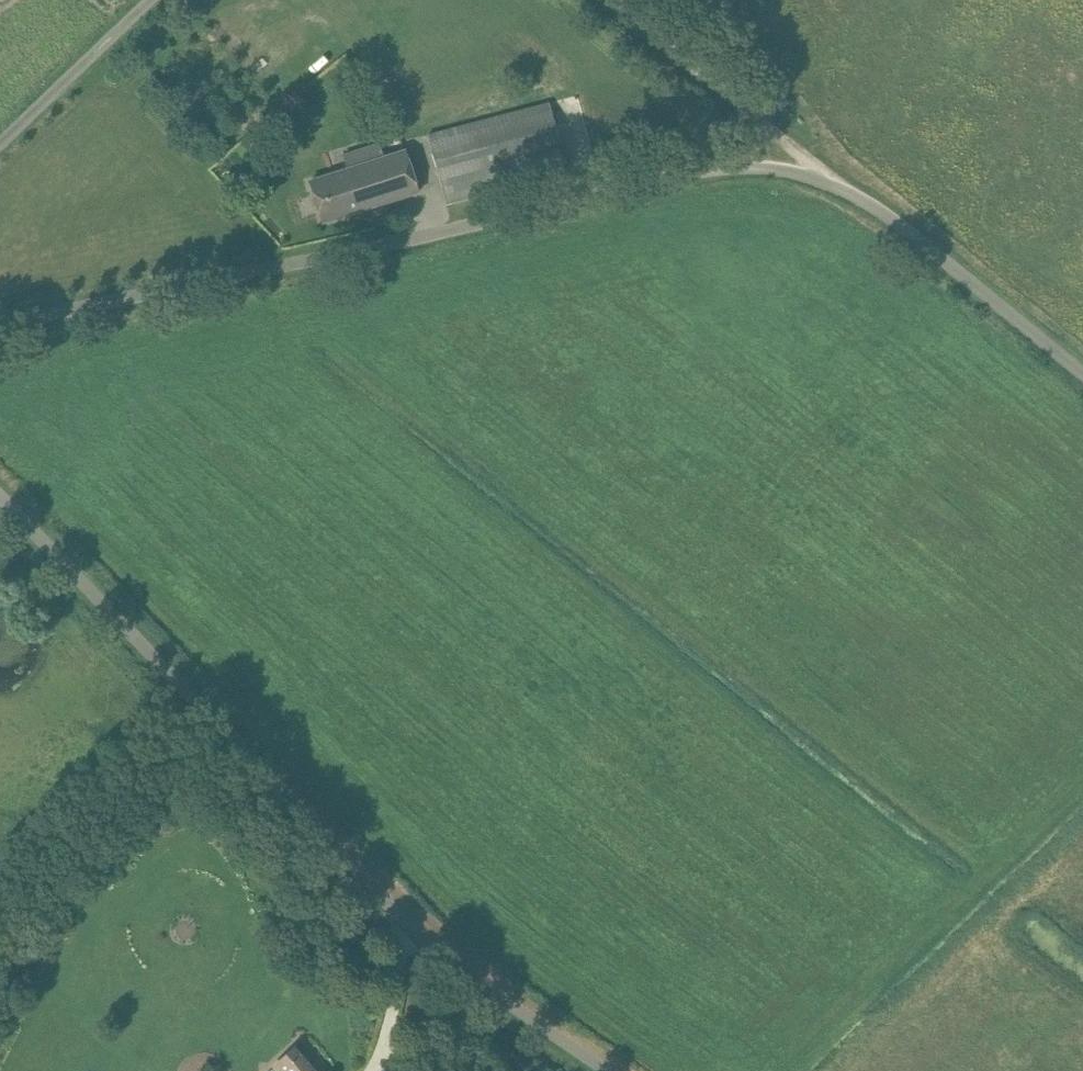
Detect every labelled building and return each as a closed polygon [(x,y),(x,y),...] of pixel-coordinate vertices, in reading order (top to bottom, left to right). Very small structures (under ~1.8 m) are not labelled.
[(791,90),(784,98),(791,105),(799,97),(791,90)] [(569,171),(563,149),(550,102),(428,134),(447,203),(569,171)] [(406,151),(379,160),(374,145),(343,154),(348,170),(310,182),(323,222),(420,191),(406,151)] [(283,1058),(275,1065),(279,1070),(323,1070),(300,1044),(283,1058)]
